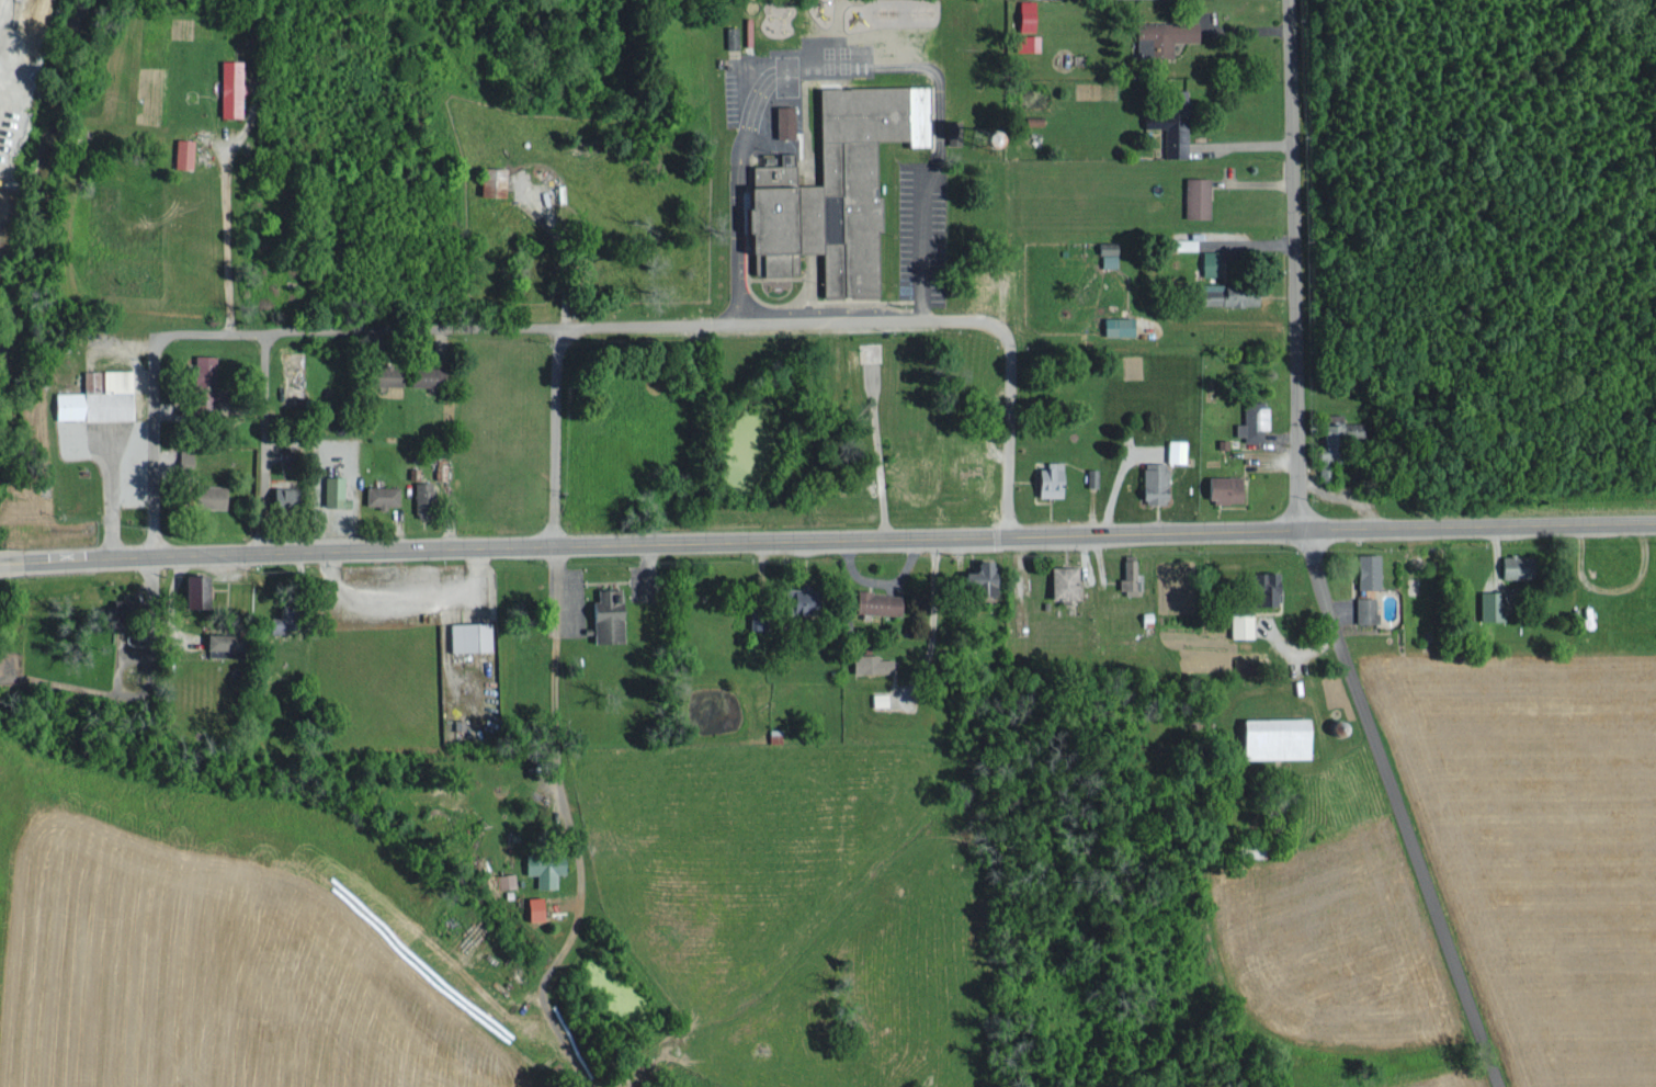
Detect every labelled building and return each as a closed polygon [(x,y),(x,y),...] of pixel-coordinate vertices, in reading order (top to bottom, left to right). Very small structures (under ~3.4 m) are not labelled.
[(1014,28),(1031,29),(1032,0),(1015,0),(1014,28)] [(1194,20),(1132,21),(1132,56),(1168,55),(1168,40),(1195,40),(1194,20)] [(1036,49),(1036,33),(1012,34),(1012,50),(1036,49)] [(223,115),(243,114),(242,91),(247,91),(246,82),(242,82),(241,58),(222,59),(223,115)] [(814,86),(815,183),(790,183),(790,163),(745,163),(746,183),(736,183),(736,204),(735,204),(736,250),(750,250),(750,273),(780,273),(779,251),(818,250),(819,293),(874,293),(873,194),(871,194),(870,137),(903,137),(903,144),(924,144),(923,84),(814,86)] [(1182,88),(1168,88),(1168,107),(1151,107),(1152,124),(1162,124),(1162,139),(1170,138),(1170,155),(1183,155),(1182,88)] [(771,104),(772,137),(791,136),(790,104),(771,104)] [(194,166),(195,138),(177,137),(176,165),(194,166)] [(501,166),(476,165),(475,194),(500,195),(501,166)] [(1180,216),(1206,216),(1206,175),(1181,175),(1180,216)] [(1196,238),(1169,237),(1169,248),(1196,248),(1196,238)] [(1109,240),(1093,240),(1094,252),(1109,251),(1109,240)] [(1197,249),(1198,274),(1216,273),(1216,248),(1197,249)] [(1097,265),(1113,265),(1113,252),(1097,253),(1097,265)] [(1252,302),(1252,282),(1195,283),(1196,304),(1252,302)] [(1129,316),(1099,315),(1099,334),(1128,334),(1129,316)] [(367,362),(366,383),(396,384),(397,363),(367,362)] [(438,364),(406,365),(406,384),(438,383),(438,364)] [(136,417),(135,367),(86,369),(86,390),(58,391),(59,419),(136,417)] [(1240,440),(1259,440),(1260,428),(1263,428),(1264,400),(1240,400),(1240,421),(1232,421),(1232,434),(1240,434),(1240,440)] [(1366,421),(1340,421),(1340,413),(1326,413),(1326,422),(1320,421),(1320,437),(1365,438),(1366,421)] [(1184,461),(1185,439),(1163,438),(1163,461),(1184,461)] [(1057,494),(1056,460),(1042,460),(1043,466),(1031,466),(1032,495),(1057,494)] [(1139,461),(1138,502),(1162,502),(1163,461),(1139,461)] [(340,496),(340,474),(321,474),(320,504),(349,505),(349,496),(340,496)] [(1237,474),(1201,475),(1202,501),(1238,500),(1237,474)] [(411,480),(412,503),(430,502),(429,479),(411,480)] [(275,485),(275,508),(301,509),(302,485),(275,485)] [(396,504),(396,485),(362,485),(362,505),(385,505),(385,504),(396,504)] [(1376,587),(1375,552),(1352,552),(1353,587),(1376,587)] [(1496,554),(1496,576),(1520,576),(1520,553),(1496,554)] [(1132,591),(1131,557),(1118,557),(1119,577),(1114,577),(1115,591),(1132,591)] [(983,558),(968,559),(969,569),(954,570),(954,585),(964,585),(965,593),(988,593),(987,570),(983,570),(983,558)] [(1074,565),(1047,564),(1046,596),(1073,597),(1074,565)] [(1250,604),(1274,604),(1275,571),(1239,570),(1239,595),(1251,595),(1250,604)] [(586,641),(617,640),(617,621),(621,621),(620,587),(592,587),(592,599),(586,599),(586,641)] [(803,587),(780,587),(780,610),(803,610),(803,587)] [(1475,590),(1476,618),(1499,617),(1497,589),(1475,590)] [(898,591),(854,590),(853,611),(897,613),(898,591)] [(1371,595),(1352,595),(1352,621),(1376,621),(1375,611),(1372,611),(1371,595)] [(118,613),(147,614),(148,598),(118,597),(118,613)] [(1251,612),(1226,612),(1226,636),(1252,635),(1251,612)] [(446,649),(487,648),(487,620),(446,621),(446,649)] [(209,654),(243,655),(244,633),(210,632),(209,654)] [(850,671),(891,671),(891,657),(877,657),(877,653),(850,653),(850,671)] [(1303,716),(1235,717),(1236,757),(1304,756),(1303,716)] [(560,871),(560,851),(520,852),(521,872),(533,872),(533,887),(552,886),(551,872),(560,871)] [(495,873),(497,888),(515,885),(512,871),(495,873)] [(523,895),(523,918),(538,918),(538,895),(523,895)]
